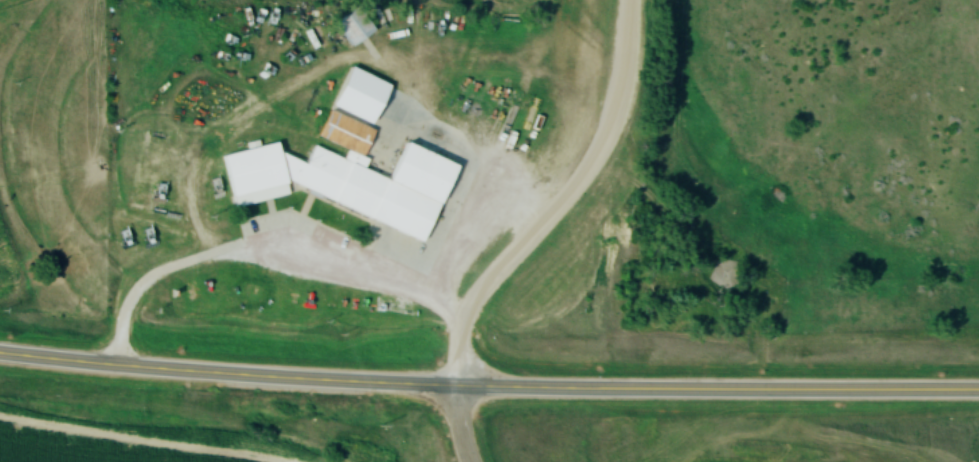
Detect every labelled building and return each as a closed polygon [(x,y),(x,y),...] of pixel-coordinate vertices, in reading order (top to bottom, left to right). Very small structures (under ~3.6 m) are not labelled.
[(333,24),(349,47),(373,31),(357,8),(333,24)] [(423,240),(454,164),(402,143),(387,180),(361,170),(366,160),(361,158),(372,130),(327,111),(316,138),(346,150),(343,158),(340,158),(312,147),(305,164),(278,153),(276,144),(221,155),(232,208),(289,196),(287,185),(423,240)] [(728,280),(730,263),(717,262),(715,279),(728,280)]
